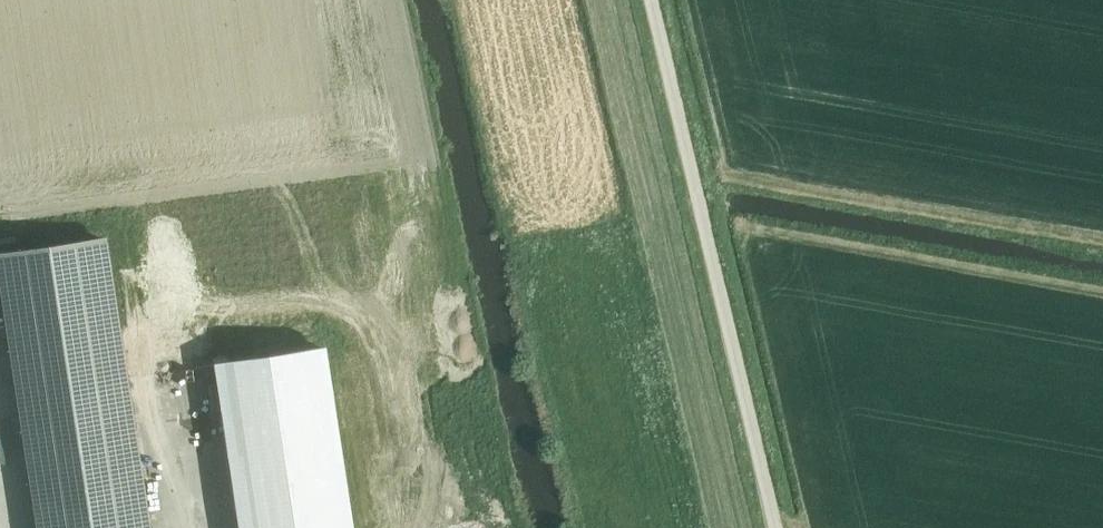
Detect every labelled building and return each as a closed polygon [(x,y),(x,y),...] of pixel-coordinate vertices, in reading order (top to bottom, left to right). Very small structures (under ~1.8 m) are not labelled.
[(0,250),(0,267),(28,455),(135,439),(104,234),(0,250)] [(215,365),(239,527),(351,527),(324,348),(215,365)] [(135,439),(28,455),(39,527),(148,527),(135,439)]
